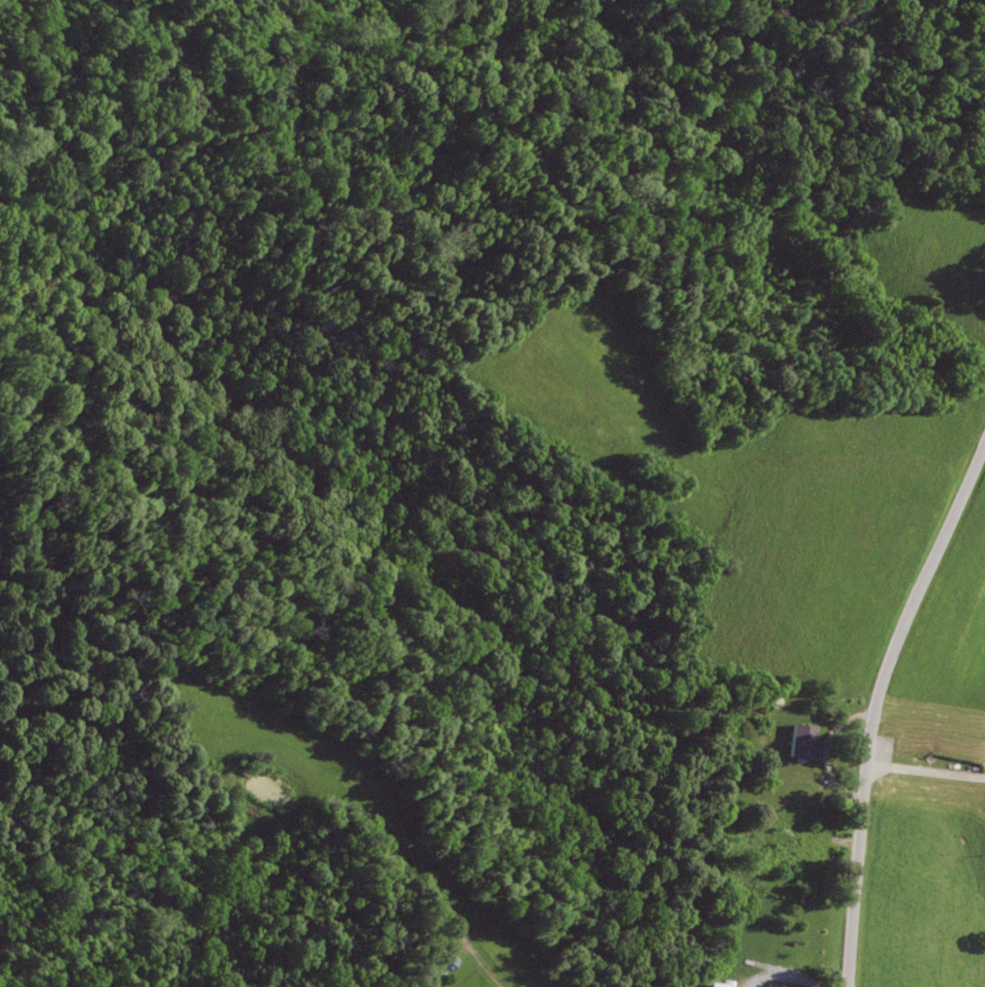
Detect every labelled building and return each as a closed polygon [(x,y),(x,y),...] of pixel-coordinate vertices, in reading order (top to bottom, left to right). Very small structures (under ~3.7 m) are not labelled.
[(794,723),(791,756),(820,759),(822,743),(815,743),(817,725),(794,723)]
